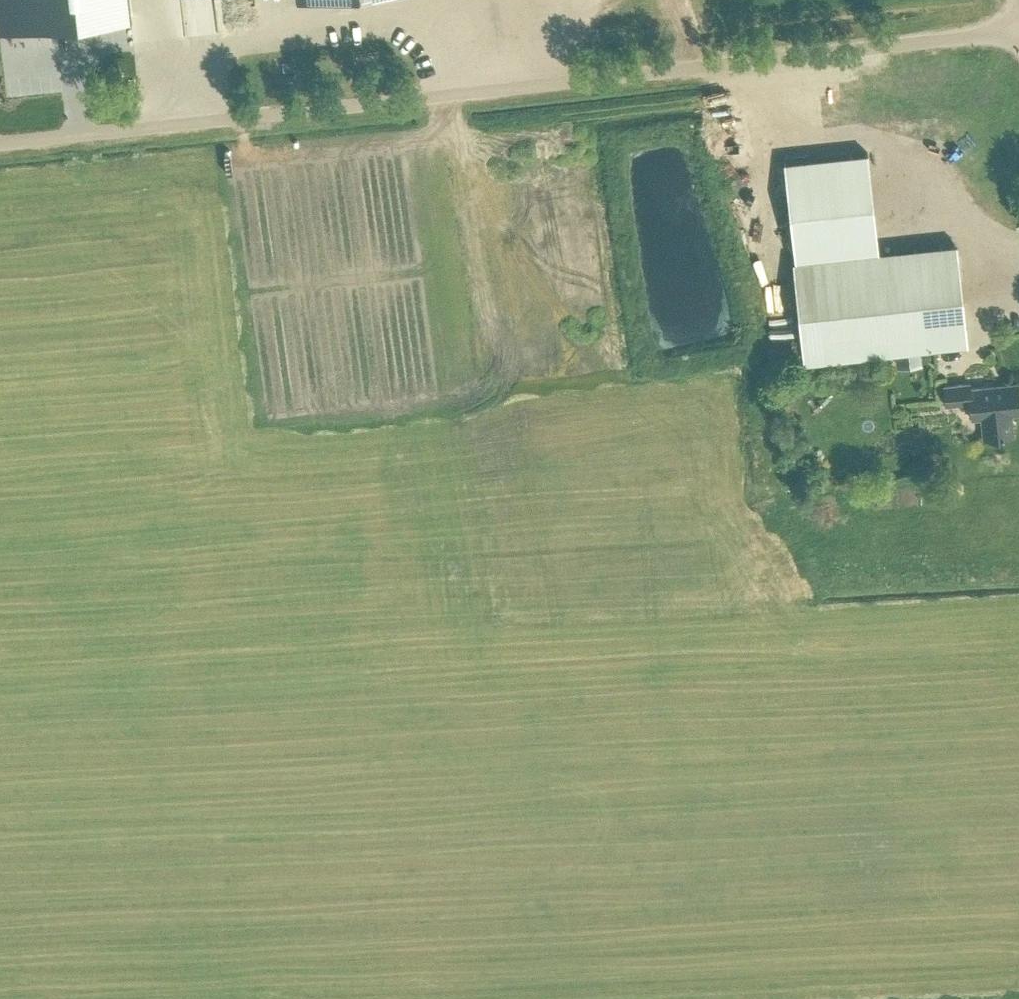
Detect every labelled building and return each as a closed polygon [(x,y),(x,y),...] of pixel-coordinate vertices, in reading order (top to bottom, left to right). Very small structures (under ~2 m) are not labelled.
[(1,28),(128,15),(127,0),(0,0),(0,17),(1,28)] [(8,86),(8,103),(25,103),(25,86),(8,86)] [(878,250),(868,151),(784,160),(805,360),(965,342),(955,242),(878,250)] [(1017,381),(970,386),(969,381),(944,384),(946,403),(970,400),(972,416),(981,415),(983,436),(1013,432),(1011,412),(1018,411),(1018,400),(1017,381)] [(972,453),(969,412),(958,413),(958,418),(949,419),(951,454),(972,453)]
